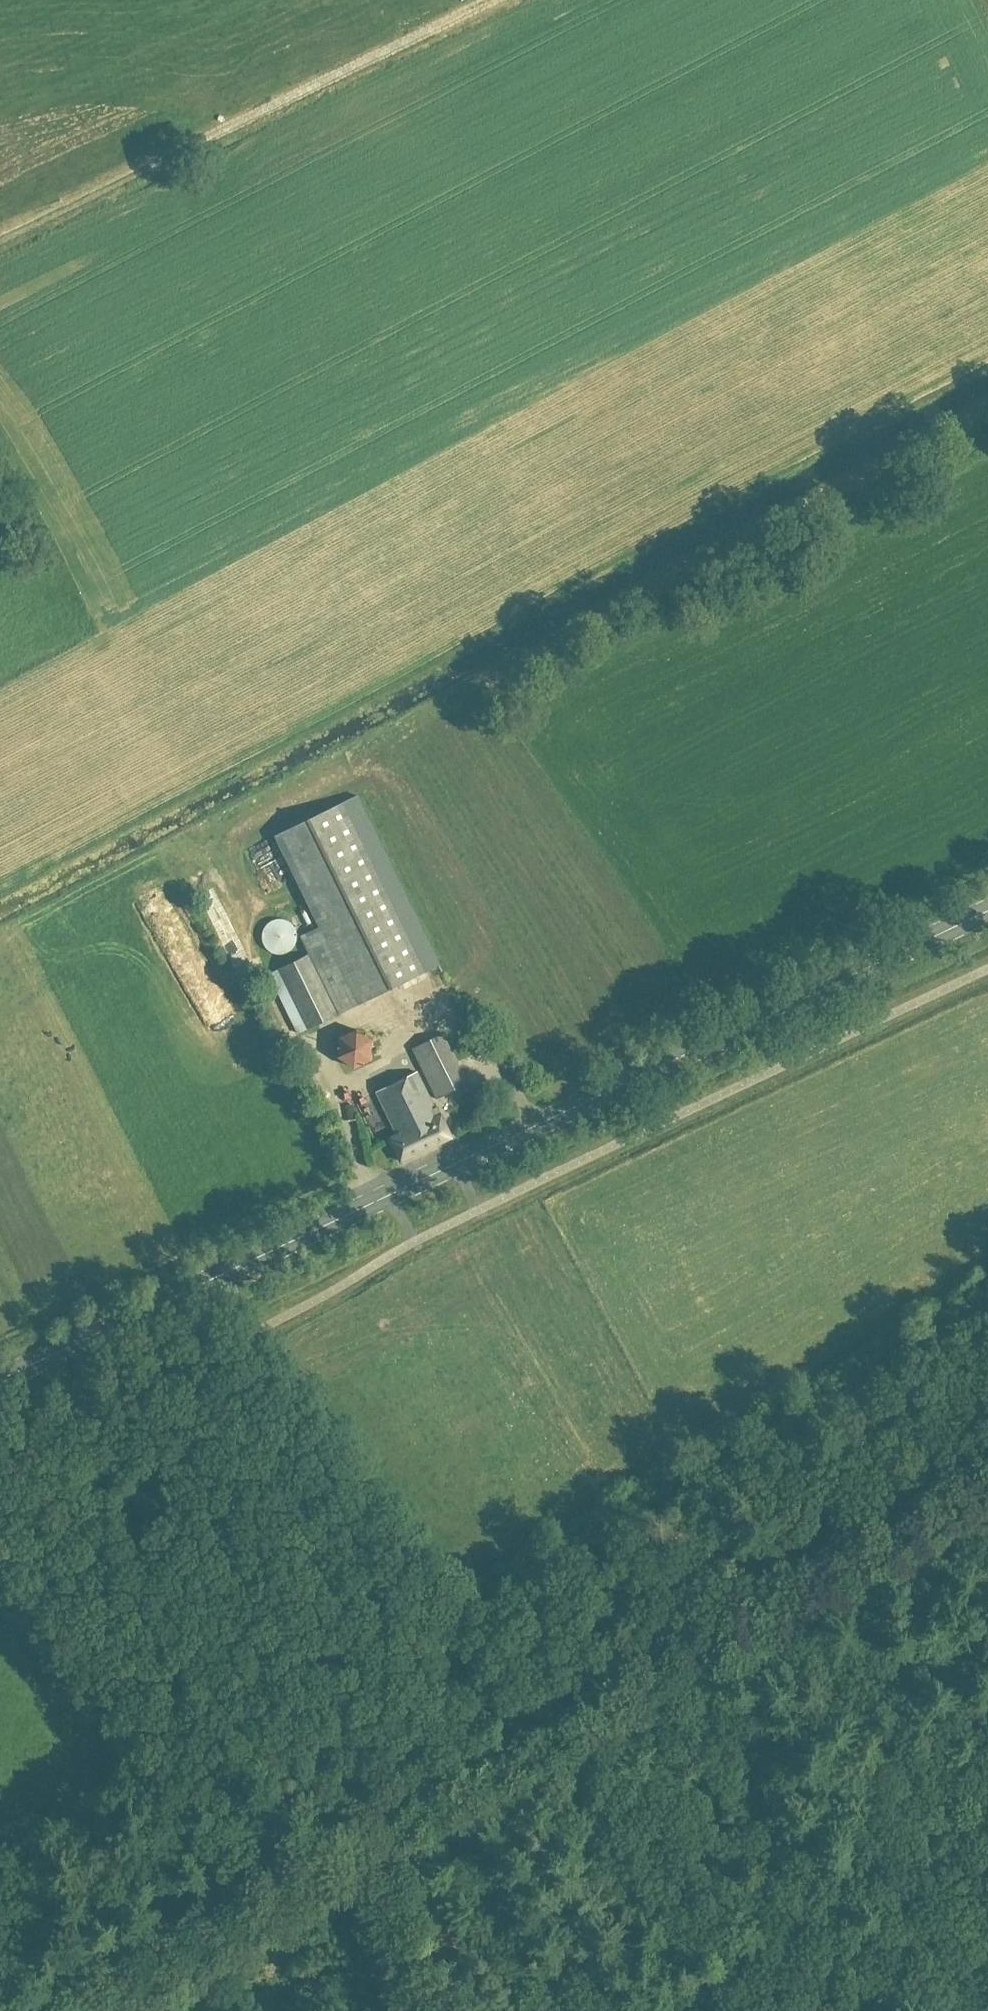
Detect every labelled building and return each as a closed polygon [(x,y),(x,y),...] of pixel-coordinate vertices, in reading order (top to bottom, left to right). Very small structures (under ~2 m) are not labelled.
[(348,983),(359,1004),(404,982),(440,964),(358,796),(277,836),(329,943),(348,983)] [(272,900),(256,905),(260,915),(275,910),(272,900)] [(266,926),(263,932),(262,939),(265,945),(269,950),(275,953),(282,953),(289,951),(294,946),(296,940),(297,934),(294,927),(290,922),(284,919),(277,919),(270,921),(266,926)] [(308,1028),(339,1013),(310,953),(279,968),(308,1028)] [(436,988),(399,1006),(409,1026),(446,1007),(436,988)] [(373,1059),(373,1039),(356,1028),(339,1038),(338,1056),(355,1068),(373,1059)] [(438,1098),(468,1083),(443,1032),(413,1047),(438,1098)] [(401,1160),(452,1136),(438,1106),(435,1108),(418,1071),(377,1091),(399,1133),(390,1138),(401,1160)]
